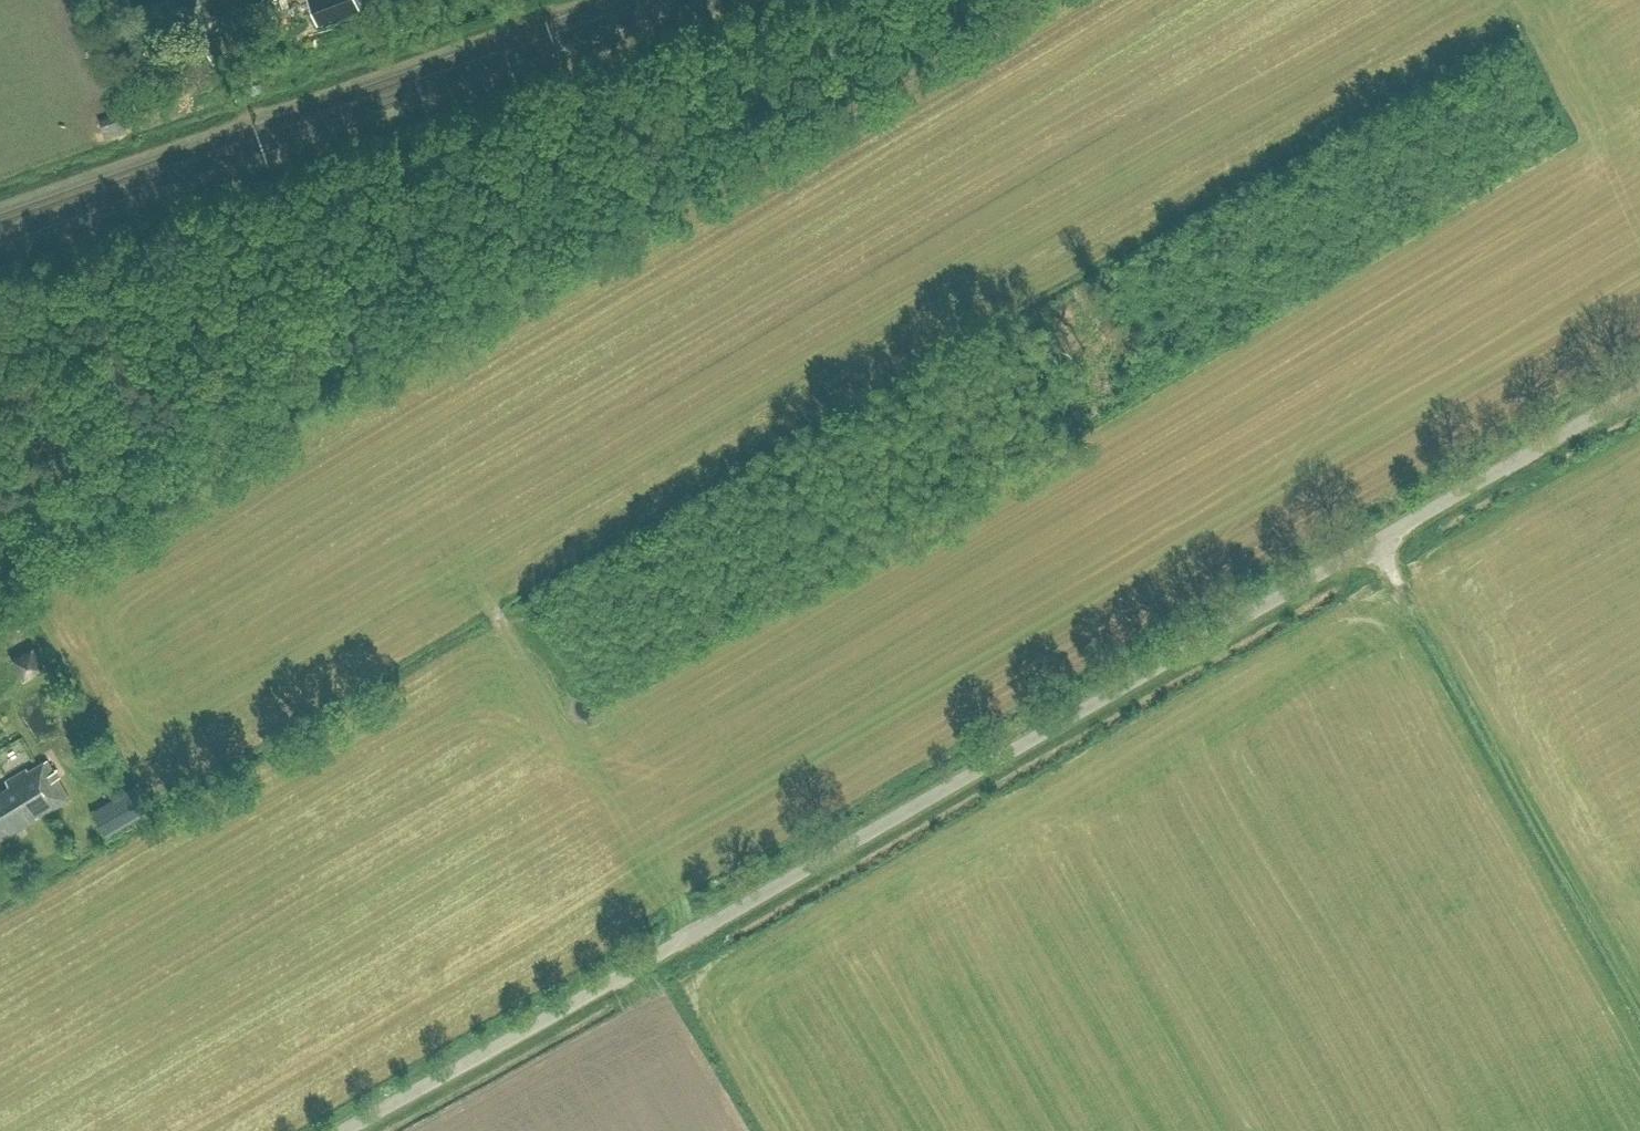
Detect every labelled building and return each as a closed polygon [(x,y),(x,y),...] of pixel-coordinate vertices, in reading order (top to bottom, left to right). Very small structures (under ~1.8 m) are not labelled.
[(68,798),(45,758),(27,769),(25,766),(4,779),(7,785),(0,789),(0,838),(68,798)] [(106,833),(145,810),(131,786),(92,809),(106,833)]
